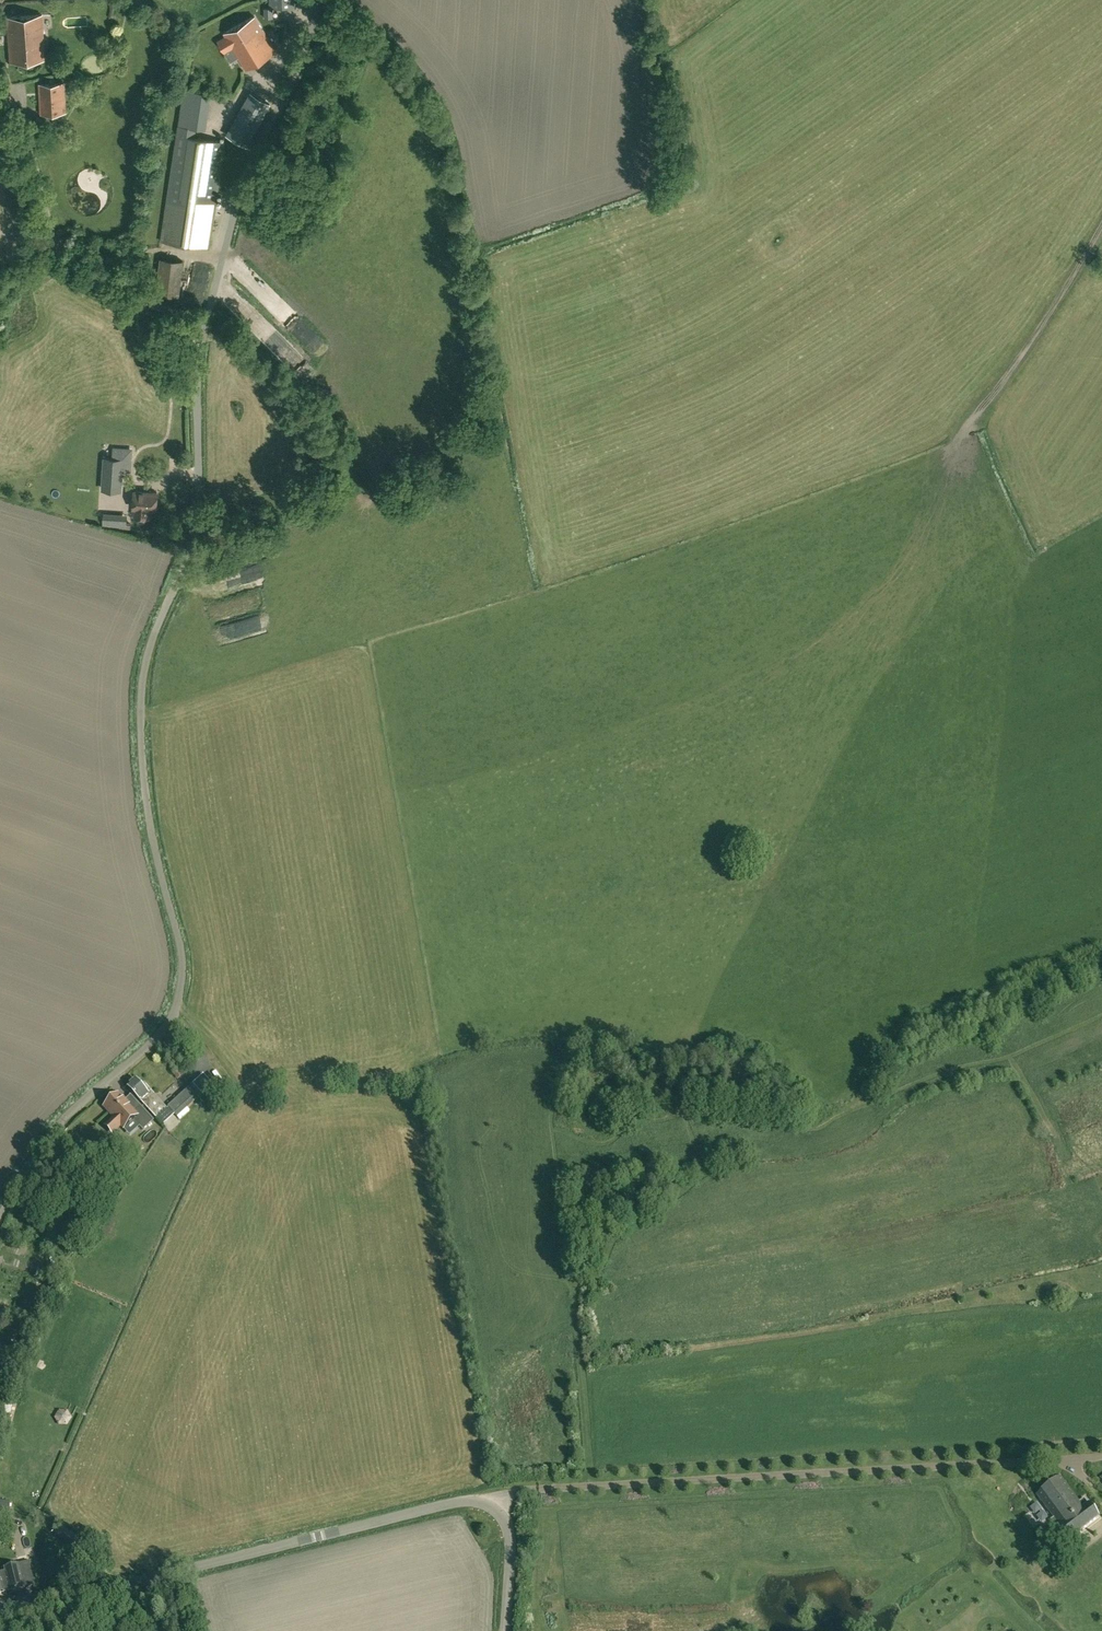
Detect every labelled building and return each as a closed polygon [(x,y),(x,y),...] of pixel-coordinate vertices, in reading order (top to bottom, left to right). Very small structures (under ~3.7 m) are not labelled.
[(273,8),(295,7),(294,0),(269,0),(269,7),(264,8),(264,18),(273,17),(273,8)] [(7,16),(10,61),(45,59),(42,14),(7,16)] [(255,63),(276,51),(255,16),(239,24),(248,39),(242,43),(255,63)] [(239,24),(224,33),(226,36),(218,41),(224,52),(232,47),(246,69),(255,63),(242,43),(248,39),(239,24)] [(39,83),(41,113),(66,112),(64,82),(39,83)] [(5,85),(0,88),(0,106),(1,109),(14,102),(5,85)] [(250,93),(227,134),(246,145),(269,103),(250,93)] [(209,250),(215,209),(226,141),(194,136),(195,128),(178,125),(161,243),(209,250)] [(157,294),(180,297),(184,260),(160,257),(157,294)] [(131,450),(114,449),(113,459),(105,458),(103,488),(120,489),(121,470),(129,470),(131,450)] [(145,517),(149,518),(149,508),(155,509),(156,492),(134,490),(133,508),(135,508),(135,517),(138,517),(138,519),(140,522),(143,522),(145,520),(145,517)] [(117,528),(118,514),(104,513),(103,527),(117,528)] [(214,1085),(204,1074),(168,1107),(177,1117),(189,1107),(214,1085)] [(136,1079),(128,1086),(156,1119),(167,1109),(144,1083),(142,1086),(136,1079)] [(121,1125),(124,1128),(134,1119),(144,1130),(153,1121),(140,1107),(134,1112),(119,1095),(105,1107),(115,1118),(105,1127),(111,1134),(121,1125)] [(89,1233),(97,1236),(103,1220),(95,1217),(89,1233)] [(8,1392),(3,1412),(11,1414),(16,1394),(16,1392),(8,1390),(8,1392)] [(1049,1521),(1054,1529),(1065,1544),(1100,1518),(1089,1503),(1088,1503),(1084,1499),(1079,1502),(1061,1477),(1036,1495),(1053,1519),(1049,1521)] [(67,1530),(62,1538),(81,1550),(86,1542),(67,1530)] [(35,1586),(29,1562),(4,1568),(5,1572),(0,1573),(0,1594),(35,1586)]
